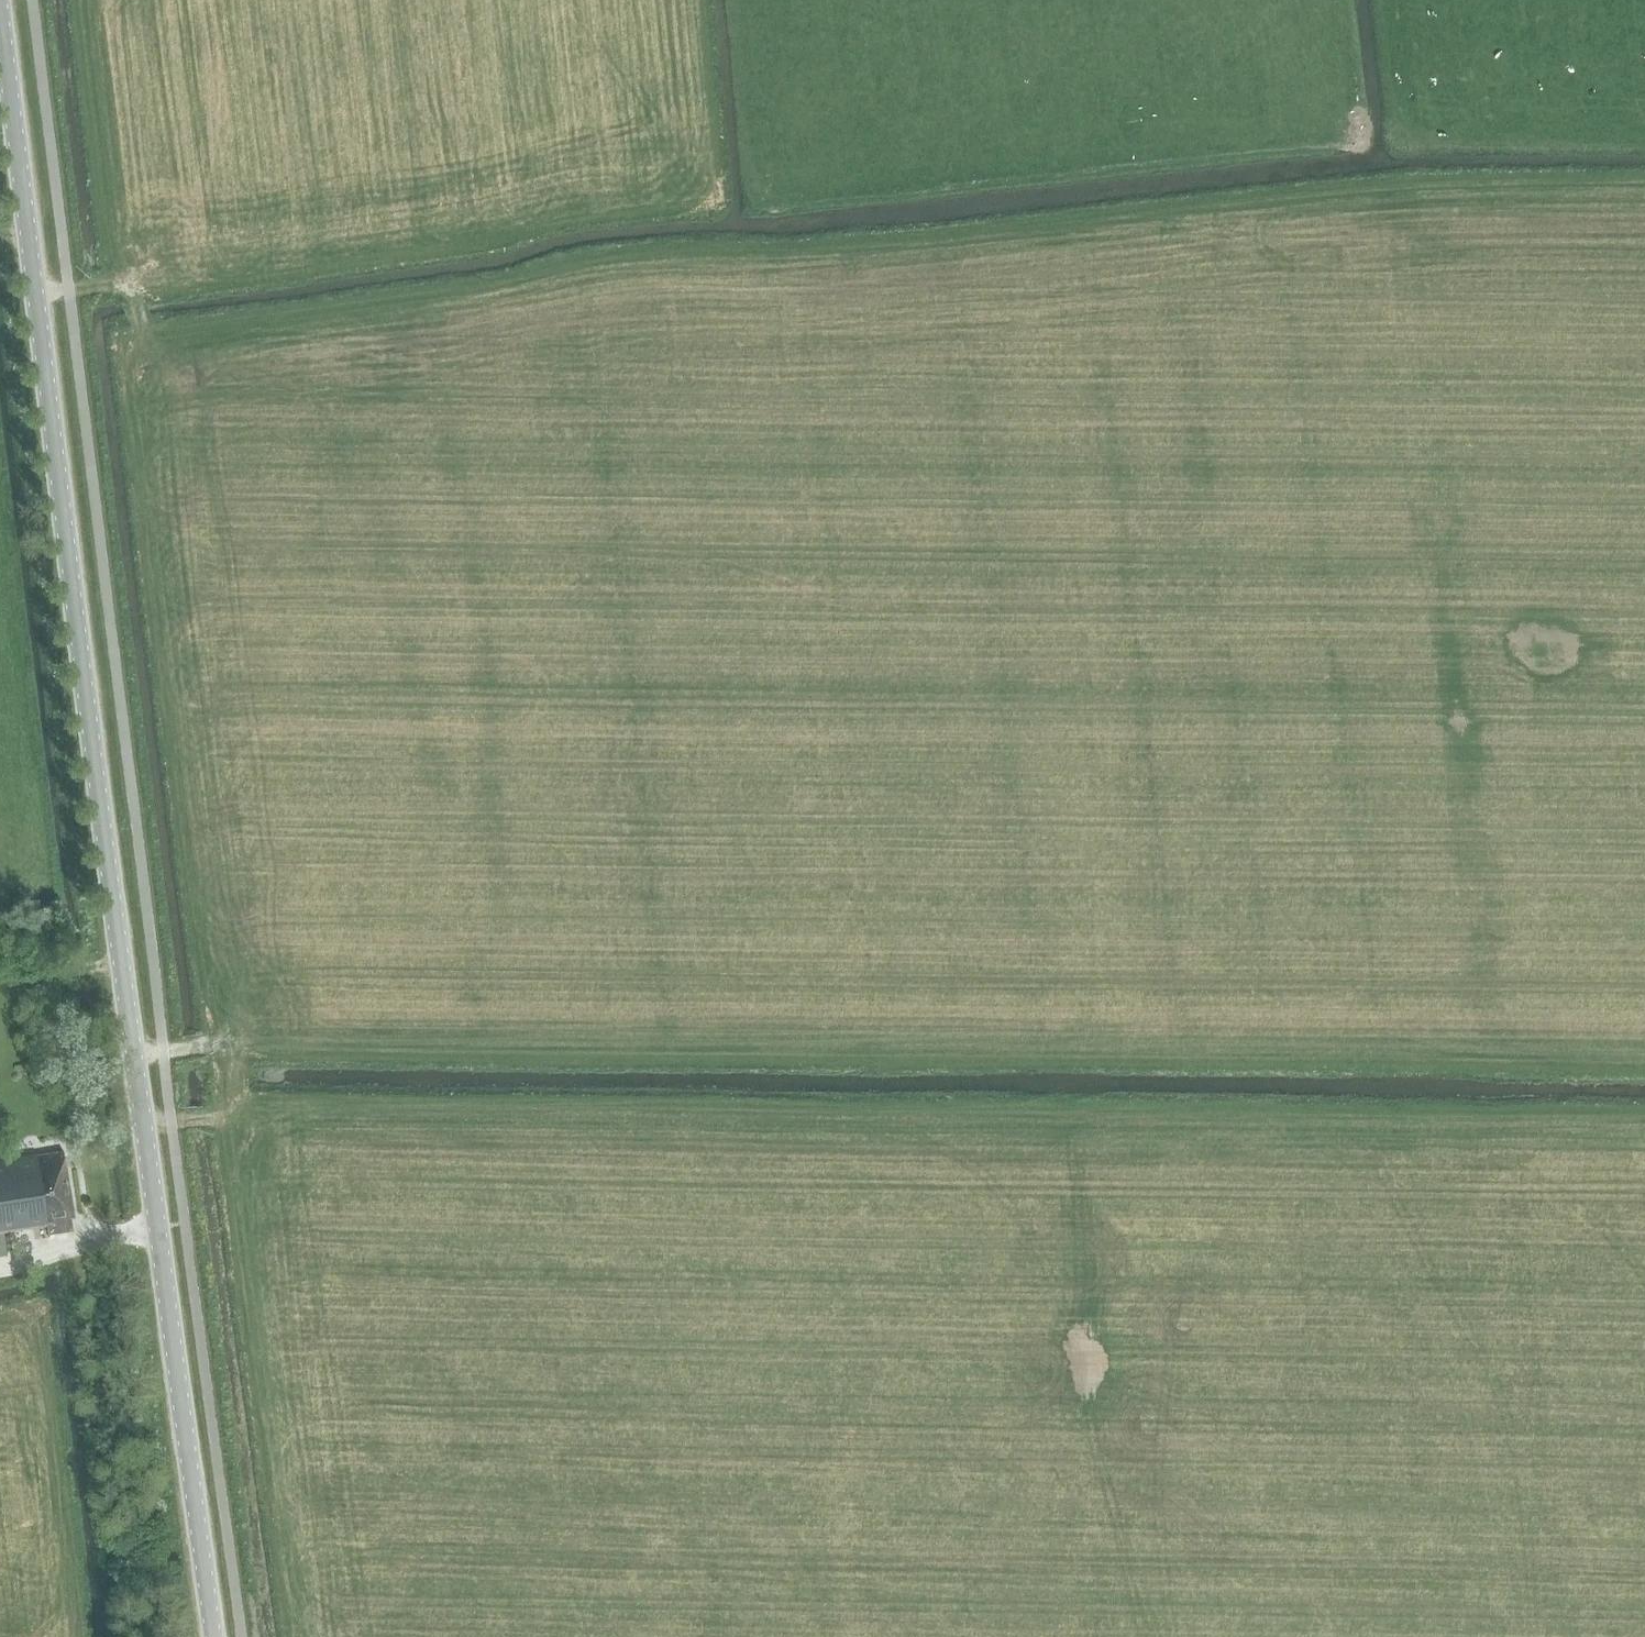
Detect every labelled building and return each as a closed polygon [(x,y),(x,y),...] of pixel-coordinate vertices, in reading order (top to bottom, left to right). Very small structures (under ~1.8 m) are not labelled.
[(4,1232),(47,1225),(49,1234),(73,1230),(71,1217),(74,1216),(64,1151),(0,1161),(0,1257),(7,1256),(4,1232)]
